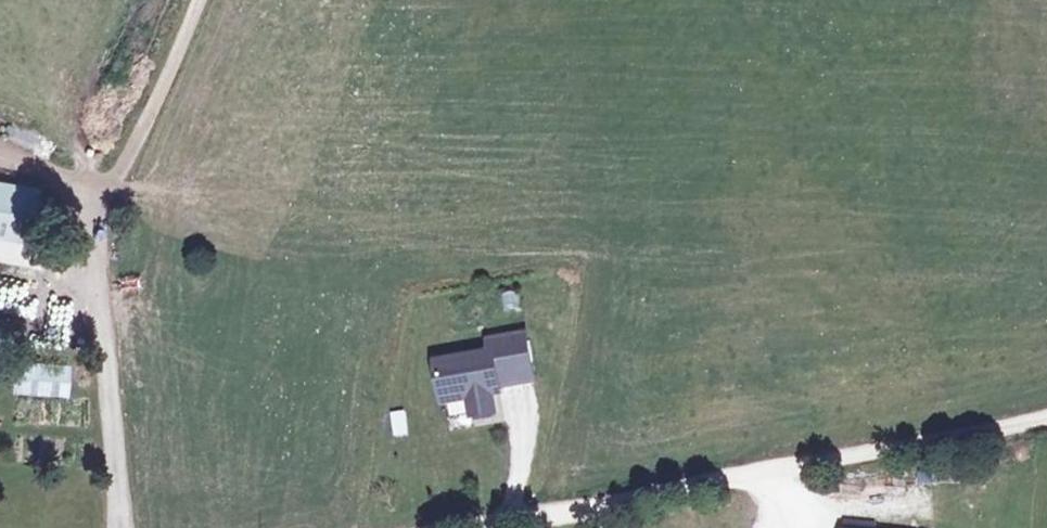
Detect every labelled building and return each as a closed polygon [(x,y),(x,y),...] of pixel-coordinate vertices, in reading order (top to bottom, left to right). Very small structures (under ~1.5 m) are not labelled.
[(60,246),(68,190),(0,181),(0,238),(60,246)] [(533,327),(499,331),(504,379),(541,373),(533,327)] [(499,345),(444,354),(452,395),(477,391),(480,407),(503,403),(499,380),(504,379),(499,331),(496,332),(499,345)] [(72,399),(74,368),(18,365),(16,396),(72,399)]
